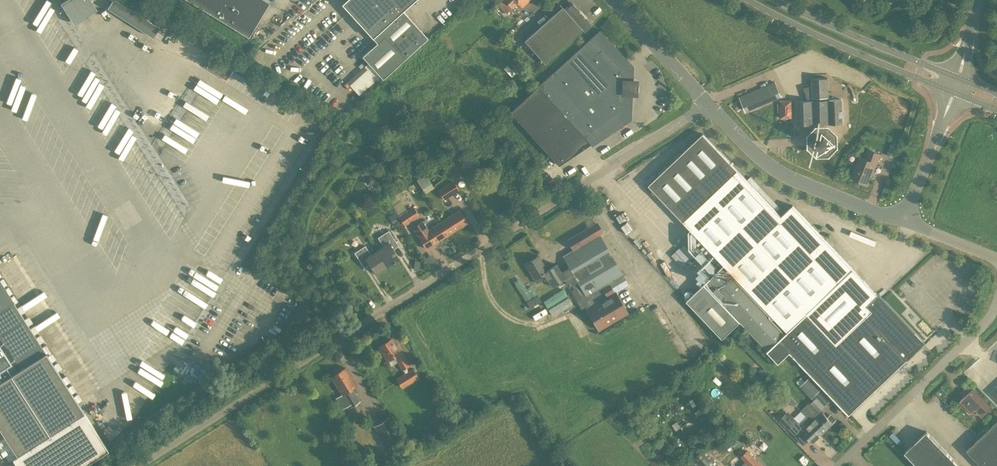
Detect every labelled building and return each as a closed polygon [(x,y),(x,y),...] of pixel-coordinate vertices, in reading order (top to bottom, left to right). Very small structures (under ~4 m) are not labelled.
[(60,3),(70,17),(74,24),(75,24),(97,9),(93,2),(91,0),(65,0),(60,3)] [(109,5),(107,8),(153,37),(154,34),(159,27),(117,0),(112,0),(109,5)] [(248,37),(269,2),(265,0),(188,0),(248,37)] [(351,86),(362,98),(405,59),(428,38),(401,9),(408,2),(409,1),(410,0),(349,0),(343,5),(377,43),(363,57),(368,63),(344,85),(348,89),(351,86)] [(462,0),(456,6),(458,9),(465,3),(462,0)] [(497,4),(505,14),(518,2),(521,6),(529,0),(501,0),(497,4)] [(569,4),(562,10),(557,5),(549,12),(551,14),(521,41),(542,64),(579,30),(580,32),(588,24),(569,4)] [(604,38),(597,30),(510,111),(559,164),(591,143),(591,142),(628,117),(630,66),(604,38)] [(512,60),(530,76),(533,73),(515,56),(512,60)] [(206,67),(211,71),(226,80),(227,80),(233,70),(213,57),(206,67)] [(198,78),(160,146),(210,174),(248,106),(198,78)] [(813,97),(814,97),(814,100),(796,101),(796,125),(843,124),(842,99),(827,100),(827,97),(829,97),(828,78),(812,79),(813,97)] [(775,82),(740,97),(745,110),(781,95),(775,82)] [(792,102),(780,102),(780,118),(792,118),(792,102)] [(651,181),(685,218),(740,168),(706,130),(651,181)] [(815,137),(815,145),(820,149),(827,149),(832,144),(832,137),(827,132),(819,132),(815,137)] [(860,156),(851,178),(867,184),(873,171),(874,171),(881,154),(869,149),(865,158),(860,156)] [(740,168),(685,218),(692,226),(690,228),(725,263),(686,299),(722,337),(739,321),(750,332),(747,334),(754,341),(756,338),(779,362),(789,353),(849,415),(921,346),(918,343),(921,340),(916,335),(912,331),(908,333),(889,313),(875,298),(879,295),(867,282),(795,204),(783,214),(740,168)] [(418,181),(425,193),(434,188),(427,176),(418,181)] [(453,180),(438,190),(444,200),(459,190),(453,180)] [(413,206),(407,210),(403,204),(394,209),(405,226),(419,216),(413,206)] [(459,210),(441,222),(449,234),(468,222),(459,210)] [(389,217),(394,224),(400,220),(395,212),(389,217)] [(449,234),(441,222),(428,230),(422,221),(413,227),(427,249),(449,234)] [(562,272),(565,278),(568,282),(569,285),(573,283),(576,287),(587,306),(588,308),(587,309),(599,329),(627,313),(615,292),(613,294),(610,288),(626,279),(599,235),(602,233),(595,223),(567,240),(573,249),(562,256),(569,268),(562,272)] [(384,246),(377,250),(387,266),(399,258),(391,246),(397,242),(389,230),(378,237),(384,246)] [(387,266),(377,250),(371,254),(365,245),(354,252),(362,265),(368,261),(376,273),(387,266)] [(435,253),(425,257),(430,268),(439,264),(435,253)] [(552,286),(565,278),(562,272),(557,264),(547,270),(539,256),(525,264),(537,283),(543,279),(545,281),(547,279),(552,286)] [(296,258),(293,267),(304,271),(308,262),(296,258)] [(526,289),(520,278),(514,281),(531,308),(541,301),(532,285),(526,289)] [(68,387),(66,384),(62,378),(57,370),(54,365),(51,361),(48,355),(45,352),(42,346),(40,343),(36,337),(34,334),(30,328),(28,324),(24,319),(21,313),(17,308),(14,303),(10,297),(9,294),(5,289),(3,286),(0,281),(0,428),(18,456),(13,459),(18,465),(85,465),(109,451),(108,450),(78,403),(77,402),(74,396),(72,393),(68,387)] [(553,314),(573,305),(566,290),(547,299),(550,306),(549,306),(553,314)] [(394,356),(404,373),(408,371),(406,367),(410,365),(398,345),(396,346),(391,339),(379,346),(388,360),(394,356)] [(360,401),(352,388),(357,385),(346,367),(331,376),(342,394),(335,398),(342,409),(349,405),(350,407),(360,401)] [(408,371),(404,373),(396,378),(402,388),(419,378),(413,368),(408,371)] [(801,377),(796,382),(811,398),(821,389),(809,377),(805,381),(801,377)] [(983,416),(992,406),(970,384),(962,393),(965,395),(959,402),(970,413),(975,408),(983,416)] [(807,416),(806,417),(821,434),(833,423),(820,410),(826,405),(818,397),(811,403),(810,402),(801,410),(807,416)] [(782,417),(778,413),(774,417),(786,430),(788,428),(788,429),(797,421),(787,411),(782,417)] [(434,419),(430,421),(434,430),(449,422),(445,412),(433,418),(434,419)] [(374,426),(387,448),(403,438),(389,416),(374,426)] [(821,434),(806,417),(801,421),(804,424),(799,429),(813,443),(821,434)] [(967,450),(982,465),(996,465),(996,421),(967,450)] [(918,465),(960,465),(926,431),(905,452),(918,465)] [(697,465),(720,465),(703,448),(691,460),(697,465)] [(757,460),(748,451),(742,457),(746,462),(742,465),(763,465),(757,460)] [(810,460),(804,454),(799,459),(805,465),(810,460)]
